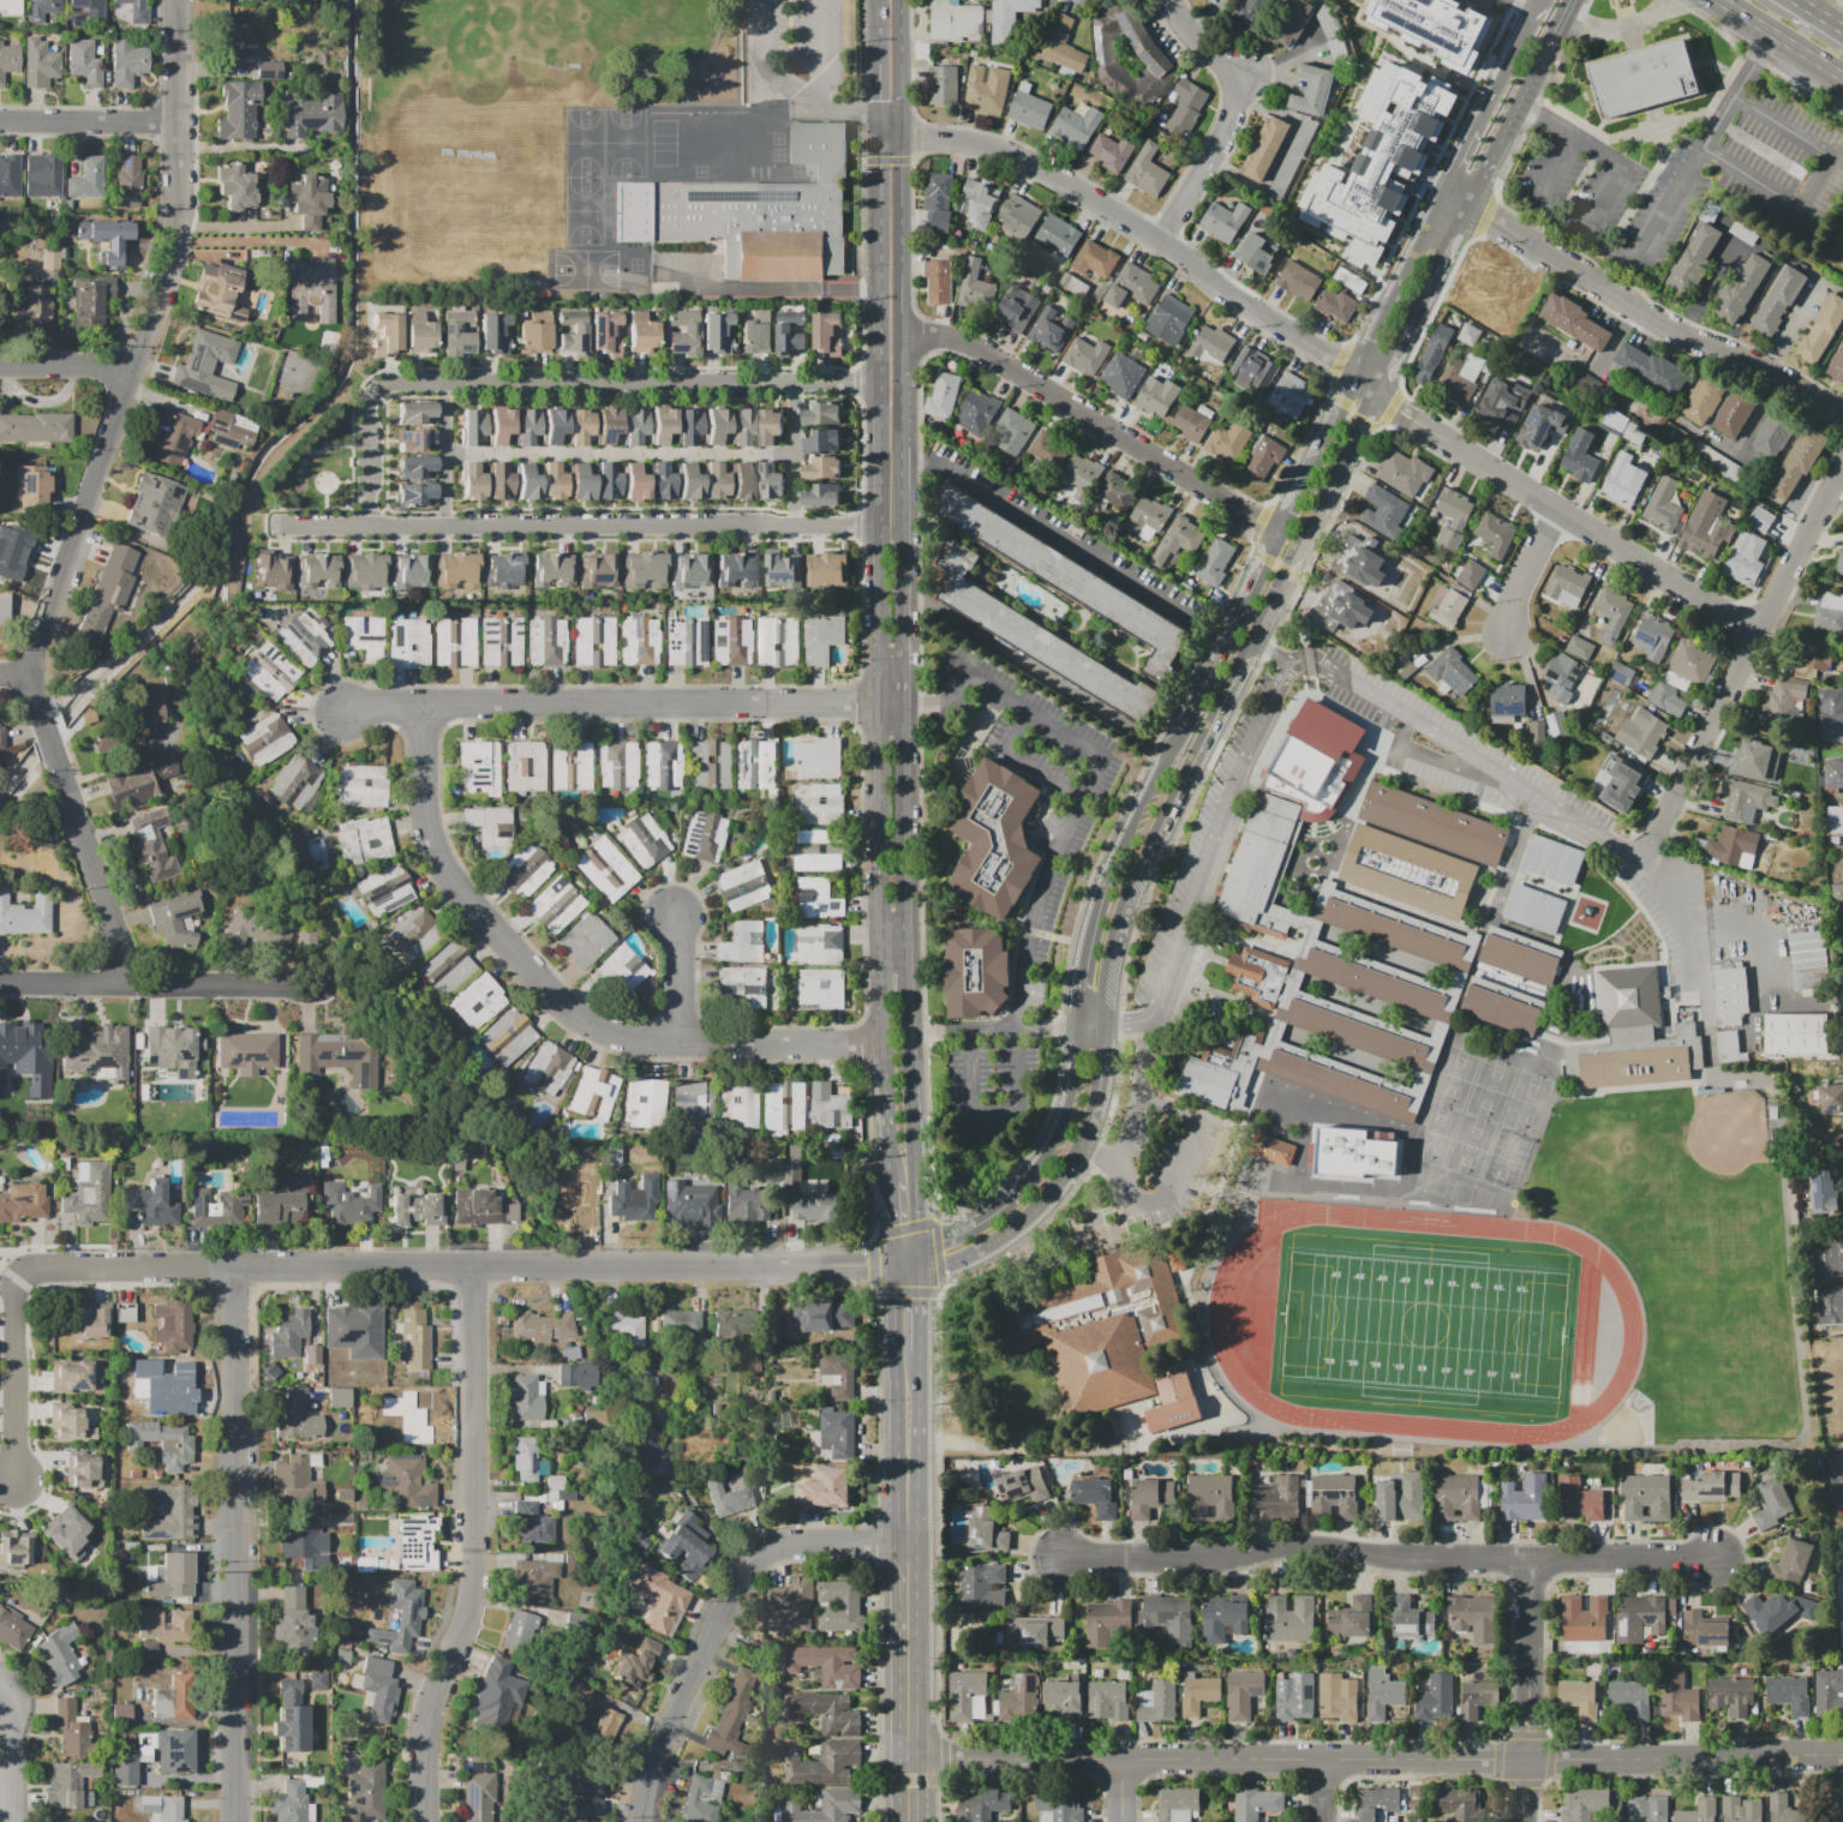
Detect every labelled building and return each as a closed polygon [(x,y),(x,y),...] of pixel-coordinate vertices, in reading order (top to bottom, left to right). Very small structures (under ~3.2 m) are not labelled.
[(20,17),(0,17),(0,0),(20,0),(20,17)] [(25,24),(25,0),(60,0),(60,13),(42,13),(42,23),(25,24)] [(72,8),(72,0),(103,0),(103,18),(86,18),(86,8),(72,8)] [(112,5),(112,0),(144,0),(144,10),(148,10),(149,25),(128,25),(128,5),(112,5)] [(991,47),(991,0),(1040,0),(1040,10),(1013,10),(1013,47),(991,47)] [(1229,22),(1242,0),(1269,0),(1250,34),(1229,22)] [(1271,38),(1294,0),(1300,0),(1314,8),(1289,49),(1271,38)] [(1496,12),(1473,0),(1379,0),(1374,11),(1471,62),(1496,12)] [(929,41),(929,1),(983,2),(983,41),(929,41)] [(1145,67),(1136,78),(1118,66),(1103,36),(1120,29),(1112,10),(1090,20),(1097,83),(1138,101),(1157,80),(1145,67)] [(1174,67),(1154,46),(1136,10),(1117,19),(1120,29),(1135,55),(1145,67),(1157,80),(1174,67)] [(1055,12),(1076,19),(1066,44),(1088,53),(1081,72),(1039,55),(1055,12)] [(257,58),(226,58),(226,24),(257,24),(257,58)] [(24,36),(47,36),(47,54),(56,54),(56,79),(47,79),(47,89),(24,89),(24,36)] [(68,40),(91,40),(92,60),(98,60),(98,88),(84,88),(84,77),(68,77),(68,40)] [(112,40),(132,40),(132,48),(148,48),(148,74),(132,74),(132,90),(113,90),(112,40)] [(1602,119),(1587,66),(1634,53),(1686,40),(1693,64),(1693,67),(1700,92),(1652,106),(1602,119)] [(2,89),(0,89),(0,42),(2,42),(2,47),(19,47),(19,73),(2,73),(2,89)] [(1348,252),(1375,265),(1461,91),(1383,53),(1302,217),(1353,244),(1348,252)] [(257,61),(281,61),(281,77),(257,77),(257,61)] [(1286,110),(1289,94),(1305,97),(1308,83),(1293,79),(1297,64),(1333,72),(1323,118),(1286,110)] [(1010,72),(1001,116),(963,109),(970,65),(985,67),(982,82),(987,83),(989,68),(1010,72)] [(955,66),(956,103),(928,103),(928,67),(955,66)] [(1185,137),(1167,126),(1181,100),(1171,94),(1180,78),(1210,95),(1185,137)] [(253,138),(219,139),(217,121),(225,120),(223,85),(258,83),(259,104),(252,106),(253,138)] [(1053,103),(1041,132),(1005,116),(1017,88),(1053,103)] [(283,101),(318,101),(318,96),(340,96),(340,136),(318,134),(318,130),(304,128),(304,139),(283,139),(283,101)] [(1096,126),(1081,152),(1048,133),(1063,107),(1096,126)] [(1291,125),(1259,184),(1239,172),(1270,113),(1291,125)] [(1303,116),(1318,125),(1283,193),(1269,185),(1303,116)] [(616,181),(819,181),(819,174),(804,174),(804,163),(789,163),(789,122),(844,122),(843,280),(720,280),(720,244),(616,244),(616,181)] [(1137,146),(1117,176),(1103,167),(1107,162),(1091,151),(1102,134),(1119,145),(1124,137),(1137,146)] [(1155,198),(1125,178),(1149,140),(1160,148),(1151,160),(1172,173),(1155,198)] [(1790,142),(1807,151),(1799,166),(1808,172),(1791,198),(1765,181),(1790,142)] [(20,196),(0,196),(0,170),(2,170),(2,154),(20,154),(20,196)] [(66,179),(82,178),(82,155),(102,155),(102,196),(66,196),(66,179)] [(60,156),(61,196),(24,197),(24,178),(41,178),(40,156),(60,156)] [(119,156),(139,156),(139,172),(142,172),(143,206),(116,208),(115,173),(119,173),(119,156)] [(225,166),(225,164),(232,164),(232,162),(246,161),(246,168),(255,168),(255,173),(257,173),(257,188),(258,188),(258,193),(259,193),(259,200),(267,200),(267,206),(257,206),(244,206),(244,211),(231,211),(231,193),(221,193),(221,185),(222,185),(222,180),(221,180),(221,166),(225,166)] [(926,172),(951,174),(947,210),(923,208),(926,172)] [(289,181),(299,180),(299,175),(311,174),(311,181),(324,180),(327,214),(319,214),(321,228),(300,228),(299,215),(292,215),(289,181)] [(1003,190),(983,232),(970,226),(974,218),(952,209),(968,174),(1003,190)] [(1042,212),(1029,234),(997,214),(1010,192),(1042,212)] [(1252,208),(1228,245),(1197,226),(1214,199),(1233,211),(1240,200),(1252,208)] [(1082,233),(1067,257),(1034,236),(1049,211),(1082,233)] [(1724,232),(1707,258),(1710,260),(1688,296),(1663,282),(1703,218),(1724,232)] [(74,220),(131,221),(131,240),(122,240),(122,269),(98,269),(98,250),(104,250),(104,240),(73,239),(74,220)] [(1281,251),(1265,275),(1233,254),(1250,230),(1281,251)] [(1087,238),(1107,251),(1109,248),(1121,257),(1107,280),(1089,269),(1084,276),(1069,266),(1087,238)] [(42,246),(58,246),(59,272),(42,272),(42,246)] [(1772,264),(1733,326),(1709,311),(1731,272),(1736,276),(1751,251),(1772,264)] [(968,254),(982,257),(977,278),(991,282),(983,314),(956,308),(968,254)] [(1324,278),(1310,301),(1300,295),(1299,298),(1276,283),(1277,281),(1276,280),(1291,257),(1324,278)] [(334,259),(335,325),(288,325),(288,259),(334,259)] [(923,262),(951,260),(951,304),(923,304),(923,262)] [(1127,260),(1151,275),(1149,280),(1159,286),(1147,305),(1127,293),(1117,310),(1101,300),(1127,260)] [(202,263),(239,271),(231,305),(245,308),(243,320),(191,307),(202,263)] [(1803,275),(1777,318),(1781,320),(1769,340),(1747,326),(1785,264),(1803,275)] [(1341,283),(1333,277),(1340,265),(1369,283),(1362,295),(1341,283)] [(1066,271),(1090,286),(1082,299),(1058,283),(1066,271)] [(78,281),(106,281),(104,320),(78,320),(78,281)] [(1314,306),(1326,287),(1335,293),(1341,283),(1362,295),(1363,296),(1346,324),(1330,313),(1329,316),(1314,306)] [(48,286),(48,326),(23,326),(23,286),(48,286)] [(1196,311),(1173,348),(1141,328),(1165,290),(1196,311)] [(1830,292),(1842,300),(1842,316),(1812,366),(1794,354),(1814,322),(1812,320),(1830,292)] [(1033,312),(1019,332),(992,316),(1005,294),(1033,312)] [(1599,353),(1539,316),(1552,294),(1561,299),(1562,295),(1588,312),(1587,316),(1612,331),(1599,353)] [(1077,320),(1055,355),(1025,336),(1047,301),(1077,320)] [(442,310),(472,308),(472,324),(459,324),(459,331),(472,331),(473,352),(443,352),(442,310)] [(771,310),(771,353),(741,353),(741,310),(771,310)] [(812,311),(839,311),(840,328),(833,328),(833,338),(842,338),(842,354),(831,354),(831,348),(813,348),(812,311)] [(479,312),(508,312),(508,328),(501,328),(502,347),(479,347),(479,312)] [(585,312),(585,354),(573,354),(573,349),(557,350),(556,313),(585,312)] [(592,313),(620,312),(620,329),(612,329),(612,337),(617,337),(617,352),(599,352),(599,348),(592,348),(592,313)] [(696,312),(698,354),(666,354),(666,331),(681,331),(681,323),(668,323),(668,312),(696,312)] [(701,312),(730,312),(731,328),(722,328),(722,348),(701,348),(701,312)] [(399,313),(399,352),(381,353),(381,324),(371,324),(371,313),(399,313)] [(776,316),(804,316),(803,355),(776,355),(776,316)] [(433,319),(435,350),(408,350),(407,324),(418,324),(418,319),(433,319)] [(628,323),(642,323),(642,320),(656,320),(657,347),(650,347),(650,352),(629,352),(628,323)] [(547,322),(549,354),(519,354),(519,322),(547,322)] [(1413,374),(1440,323),(1455,330),(1426,386),(1416,382),(1417,379),(1414,378),(1416,376),(1413,374)] [(1204,324),(1214,330),(1217,324),(1237,336),(1222,359),(1205,348),(1198,359),(1187,352),(1204,324)] [(1479,330),(1464,324),(1458,339),(1473,345),(1479,330)] [(196,328),(238,341),(231,364),(215,360),(210,373),(235,383),(228,404),(169,383),(176,365),(181,366),(196,328)] [(1112,346),(1090,379),(1059,359),(1075,335),(1094,347),(1099,338),(1112,346)] [(1674,397),(1612,360),(1624,341),(1651,356),(1654,350),(1680,367),(1676,373),(1685,378),(1674,397)] [(1826,370),(1842,342),(1842,380),(1826,370)] [(1277,365),(1261,392),(1234,377),(1251,349),(1277,365)] [(1147,368),(1129,397),(1099,379),(1117,350),(1147,368)] [(1435,391),(1466,407),(1478,383),(1474,382),(1485,359),(1468,350),(1464,360),(1453,354),(1435,391)] [(1703,427),(1679,413),(1707,366),(1731,382),(1703,427)] [(1573,383),(1596,396),(1604,383),(1580,368),(1573,383)] [(939,371),(962,376),(952,415),(946,414),(945,418),(923,412),(928,396),(933,397),(939,371)] [(1312,391),(1294,420),(1265,401),(1285,371),(1304,383),(1303,385),(1312,391)] [(1173,396),(1159,419),(1132,402),(1147,380),(1173,396)] [(1526,391),(1506,432),(1476,416),(1492,385),(1503,391),(1508,382),(1526,391)] [(1735,440),(1710,425),(1736,383),(1761,398),(1735,440)] [(1000,404),(981,437),(956,421),(962,410),(958,408),(971,386),(1000,404)] [(435,402),(433,416),(424,416),(424,422),(396,422),(396,401),(435,402)] [(839,422),(800,422),(800,409),(813,409),(813,401),(839,401),(839,422)] [(1204,415),(1189,440),(1168,427),(1184,402),(1204,415)] [(1776,462),(1752,446),(1779,402),(1803,418),(1776,462)] [(1551,428),(1538,454),(1516,443),(1536,403),(1570,420),(1563,436),(1551,428)] [(650,445),(650,406),(674,407),(674,433),(664,433),(664,445),(650,445)] [(1600,422),(1621,433),(1628,419),(1610,406),(1600,422)] [(597,443),(597,407),(618,407),(618,431),(610,431),(610,443),(597,443)] [(704,444),(704,407),(728,407),(728,432),(718,432),(718,444),(704,444)] [(1036,425),(1023,445),(994,426),(1006,407),(1036,425)] [(179,467),(151,456),(162,428),(157,427),(164,408),(199,421),(195,434),(192,433),(179,467)] [(214,408),(259,424),(251,446),(205,431),(214,408)] [(463,444),(463,408),(484,408),(484,434),(477,434),(477,444),(463,444)] [(489,444),(489,408),(511,408),(511,432),(502,432),(502,444),(489,444)] [(516,445),(516,408),(538,408),(538,433),(531,433),(531,445),(516,445)] [(544,444),(544,408),(564,408),(564,432),(557,432),(557,444),(544,444)] [(570,445),(570,408),(585,408),(585,412),(593,412),(592,434),(585,434),(585,445),(570,445)] [(624,445),(624,408),(646,408),(646,433),(638,433),(638,445),(624,445)] [(678,445),(678,408),(693,408),(693,416),(700,416),(700,436),(693,436),(693,445),(678,445)] [(732,445),(732,408),(754,408),(754,434),(746,434),(746,445),(732,445)] [(759,444),(759,408),(773,408),(773,410),(780,410),(780,434),(773,434),(773,444),(759,444)] [(71,442),(0,442),(0,415),(32,415),(32,412),(71,412),(71,442)] [(1252,431),(1232,462),(1205,444),(1216,426),(1227,432),(1234,420),(1252,431)] [(1623,436),(1641,445),(1648,431),(1630,421),(1623,436)] [(1830,439),(1787,508),(1764,492),(1806,425),(1830,439)] [(1599,460),(1587,484),(1557,468),(1579,426),(1594,434),(1585,452),(1599,460)] [(1070,449),(1058,467),(1028,448),(1041,427),(1052,433),(1051,437),(1070,449)] [(433,428),(433,443),(423,443),(423,450),(394,450),(394,428),(433,428)] [(839,451),(803,451),(803,437),(813,437),(813,428),(839,428),(839,451)] [(1261,432),(1283,444),(1263,480),(1241,467),(1261,432)] [(1413,499),(1375,477),(1392,448),(1411,459),(1413,455),(1436,469),(1429,481),(1431,483),(1420,502),(1414,497),(1413,499)] [(1105,467),(1089,491),(1060,473),(1076,449),(1105,467)] [(1648,472),(1629,509),(1598,493),(1621,449),(1633,455),(1629,462),(1648,472)] [(433,455),(433,469),(424,469),(424,477),(396,477),(397,455),(433,455)] [(839,477),(802,477),(802,463),(812,463),(813,456),(836,456),(836,459),(839,459),(839,477)] [(462,461),(477,461),(477,474),(484,474),(484,498),(462,498),(462,461)] [(489,461),(504,461),(504,473),(509,473),(509,499),(489,499),(489,461)] [(543,461),(557,461),(557,472),(564,472),(564,499),(543,499),(543,461)] [(705,461),(720,461),(720,473),(728,473),(728,498),(705,498),(705,461)] [(759,461),(774,461),(774,471),(780,471),(780,496),(759,496),(759,461)] [(597,462),(611,462),(611,473),(617,473),(617,501),(597,501),(597,462)] [(652,462),(665,462),(665,472),(672,472),(672,499),(652,499),(652,462)] [(732,462),(747,462),(747,473),(753,473),(753,497),(732,497),(732,462)] [(516,463),(531,463),(531,473),(538,473),(538,501),(515,499),(516,463)] [(569,463),(584,463),(584,474),(590,474),(590,499),(569,499),(569,463)] [(624,463),(638,463),(636,473),(645,473),(645,501),(624,501),(624,463)] [(678,463),(693,463),(693,472),(701,472),(701,502),(678,502),(678,463)] [(19,469),(43,469),(43,507),(19,505),(19,469)] [(185,487),(164,539),(125,525),(137,493),(133,491),(142,471),(185,487)] [(1109,471),(1139,489),(1124,513),(1095,493),(1109,471)] [(1662,472),(1679,481),(1668,504),(1680,510),(1667,537),(1636,521),(1662,472)] [(949,481),(1195,635),(1165,684),(1142,670),(1155,648),(931,509),(949,481)] [(1372,481),(1414,505),(1395,539),(1359,519),(1366,508),(1375,513),(1378,507),(1363,498),(1372,481)] [(439,483),(439,498),(430,498),(430,504),(411,504),(411,510),(401,509),(401,483),(439,483)] [(803,505),(803,491),(812,491),(812,484),(840,485),(840,507),(803,505)] [(1461,533),(1449,526),(1453,519),(1435,508),(1447,486),(1478,504),(1461,533)] [(1705,490),(1727,501),(1718,516),(1731,523),(1713,558),(1679,540),(1705,490)] [(1174,509),(1153,545),(1123,527),(1144,491),(1174,509)] [(1747,521),(1765,533),(1776,516),(1758,504),(1747,521)] [(1500,563),(1486,556),(1494,543),(1474,532),(1486,510),(1519,529),(1500,563)] [(1178,513),(1207,531),(1196,547),(1185,541),(1167,570),(1149,558),(1178,513)] [(1464,535),(1453,556),(1434,545),(1446,525),(1464,535)] [(1742,528),(1767,541),(1757,561),(1764,564),(1751,589),(1719,573),(1742,528)] [(10,579),(0,575),(0,537),(2,531),(24,539),(10,579)] [(934,594),(950,568),(934,558),(947,537),(977,555),(964,576),(1137,684),(1139,681),(1161,694),(1142,725),(934,594)] [(1235,547),(1211,585),(1193,573),(1216,537),(1235,547)] [(112,541),(138,551),(130,574),(131,575),(116,610),(110,607),(97,642),(76,634),(112,541)] [(1842,575),(1842,546),(1839,546),(1835,574),(1842,575)] [(435,594),(435,556),(449,556),(449,555),(449,551),(465,551),(465,555),(480,556),(480,594),(435,594)] [(621,593),(621,556),(636,556),(636,553),(636,551),(652,551),(652,553),(663,553),(663,558),(668,558),(666,593),(621,593)] [(814,589),(814,556),(822,556),(822,551),(834,551),(834,552),(852,553),(851,589),(814,589)] [(765,588),(766,552),(780,552),(780,557),(802,558),(802,588),(765,588)] [(345,561),(346,561),(346,557),(358,557),(358,553),(373,553),(373,556),(384,556),(384,563),(388,563),(387,597),(345,595),(345,561)] [(528,592),(528,559),(531,559),(531,553),(557,555),(557,558),(574,558),(574,593),(528,592)] [(579,591),(579,557),(599,558),(599,553),(615,553),(615,558),(618,558),(617,592),(579,591)] [(672,592),(672,558),(692,558),(692,553),(711,553),(711,592),(672,592)] [(340,594),(294,594),(295,562),(300,562),(300,555),(336,556),(336,563),(341,563),(340,594)] [(390,597),(390,558),(409,558),(409,555),(432,555),(431,598),(390,597)] [(718,587),(718,557),(729,557),(729,555),(741,555),(741,557),(755,557),(755,588),(718,587)] [(485,592),(486,557),(504,557),(504,561),(525,561),(525,592),(485,592)] [(1486,568),(1473,591),(1456,581),(1470,557),(1486,568)] [(293,561),(293,597),(240,595),(240,559),(293,561)] [(1562,562),(1591,577),(1574,610),(1545,594),(1562,562)] [(1604,583),(1636,600),(1614,643),(1599,636),(1610,616),(1592,606),(1604,583)] [(1468,598),(1449,630),(1428,617),(1435,605),(1437,607),(1449,587),(1468,598)] [(1824,592),(1842,594),(1842,633),(1813,629),(1817,607),(1821,607),(1824,592)] [(0,595),(0,626),(8,626),(8,595),(0,595)] [(307,669),(273,634),(298,607),(334,642),(307,669)] [(1647,611),(1675,625),(1656,661),(1628,648),(1647,611)] [(341,615),(381,615),(381,661),(363,661),(363,649),(341,649),(341,615)] [(758,616),(798,616),(798,666),(758,666),(758,616)] [(480,617),(522,617),(522,666),(480,666),(480,617)] [(526,617),(566,617),(566,665),(526,665),(526,617)] [(572,617),(614,617),(614,666),(572,666),(572,617)] [(620,617),(658,617),(658,666),(620,666),(620,617)] [(664,665),(664,617),(706,617),(706,665),(664,665)] [(712,617),(750,617),(750,664),(712,664),(712,617)] [(803,617),(842,617),(842,643),(831,643),(831,667),(803,667),(803,617)] [(388,618),(429,618),(429,669),(388,669),(388,618)] [(435,618),(474,618),(474,666),(435,666),(435,618)] [(1573,634),(1594,646),(1586,660),(1564,648),(1573,634)] [(1683,635),(1718,654),(1701,687),(1667,667),(1683,635)] [(1829,670),(1831,640),(1798,638),(1796,677),(1815,678),(1815,669),(1829,670)] [(270,701),(240,670),(267,645),(297,676),(270,701)] [(1479,678),(1459,699),(1440,678),(1436,683),(1424,670),(1450,645),(1461,655),(1459,658),(1479,678)] [(1550,645),(1579,663),(1575,667),(1581,671),(1562,700),(1543,687),(1548,681),(1542,676),(1544,672),(1542,670),(1552,654),(1555,657),(1550,645)] [(1614,659),(1636,670),(1628,687),(1605,676),(1614,659)] [(1662,681),(1684,690),(1688,681),(1666,671),(1662,681)] [(1659,678),(1677,688),(1674,695),(1687,702),(1680,717),(1648,701),(1659,678)] [(1784,682),(1807,684),(1805,702),(1782,699),(1784,682)] [(1524,684),(1525,715),(1492,717),(1491,685),(1524,684)] [(139,724),(138,695),(149,694),(149,687),(168,685),(168,699),(163,700),(164,723),(139,724)] [(1640,706),(1670,724),(1648,757),(1629,745),(1642,724),(1632,718),(1640,706)] [(79,713),(92,709),(96,720),(83,724),(79,713)] [(294,741),(255,769),(233,738),(271,711),(294,741)] [(1544,717),(1563,711),(1570,733),(1551,739),(1544,717)] [(1818,714),(1842,713),(1842,741),(1819,741),(1818,714)] [(1544,721),(1545,747),(1531,747),(1530,721),(1544,721)] [(90,736),(109,730),(115,751),(96,757),(90,736)] [(842,777),(796,777),(796,743),(816,743),(816,737),(842,737),(842,777)] [(545,738),(545,792),(504,792),(504,738),(545,738)] [(729,739),(729,786),(689,786),(689,739),(729,739)] [(1749,739),(1783,747),(1778,769),(1745,762),(1749,739)] [(499,741),(499,791),(457,791),(457,741),(499,741)] [(591,741),(591,791),(549,791),(549,741),(591,741)] [(680,741),(680,790),(642,790),(642,741),(680,741)] [(636,742),(636,791),(598,791),(598,742),(636,742)] [(776,742),(776,789),(737,789),(737,742),(776,742)] [(113,811),(106,792),(109,791),(104,778),(126,769),(126,772),(150,763),(149,759),(172,750),(180,773),(160,780),(164,792),(113,811)] [(324,773),(300,814),(265,793),(289,753),(324,773)] [(1615,755),(1647,774),(1627,808),(1604,795),(1617,774),(1606,767),(1615,755)] [(1041,790),(1021,822),(1027,849),(1042,858),(1004,921),(959,893),(953,875),(976,840),(945,822),(985,756),(1041,790)] [(389,807),(334,804),(336,761),(391,763),(389,807)] [(1825,762),(1842,761),(1842,788),(1825,789),(1825,762)] [(1741,822),(1722,819),(1728,792),(1723,791),(1727,777),(1772,787),(1770,795),(1777,796),(1773,809),(1755,805),(1757,798),(1747,796),(1741,822)] [(1496,868),(1358,822),(1375,778),(1512,827),(1496,868)] [(842,825),(794,825),(794,784),(842,784),(842,825)] [(1263,899),(1298,912),(1288,942),(1251,929),(1250,933),(1220,923),(1222,913),(1215,910),(1258,789),(1298,803),(1263,899)] [(126,820),(164,805),(173,826),(155,832),(164,858),(173,855),(179,871),(150,882),(143,863),(137,865),(131,850),(137,849),(126,820)] [(651,805),(676,841),(638,868),(612,832),(651,805)] [(1825,807),(1842,806),(1842,831),(1826,832),(1825,807)] [(511,808),(513,850),(467,851),(465,810),(511,808)] [(728,820),(714,865),(677,855),(692,809),(728,820)] [(345,869),(334,827),(382,815),(391,857),(345,869)] [(1476,868),(1455,923),(1336,877),(1358,822),(1476,868)] [(1722,823),(1759,832),(1751,870),(1704,859),(1709,839),(1717,841),(1722,823)] [(837,843),(794,843),(794,829),(837,829),(837,843)] [(1573,887),(1521,868),(1534,832),(1586,850),(1573,887)] [(638,876),(606,904),(570,862),(602,834),(638,876)] [(555,869),(519,900),(493,871),(529,840),(555,869)] [(843,870),(794,870),(794,846),(843,846),(843,870)] [(730,913),(713,875),(756,857),(773,895),(730,913)] [(375,919),(353,885),(391,862),(413,897),(375,919)] [(560,874),(586,901),(551,935),(525,907),(560,874)] [(843,917),(798,917),(798,877),(830,877),(830,897),(843,897),(843,917)] [(1257,1069),(1324,880),(1338,885),(1335,888),(1467,935),(1468,930),(1483,936),(1416,1126),(1257,1069)] [(1514,881),(1567,901),(1554,936),(1501,916),(1514,881)] [(49,934),(0,935),(0,884),(6,883),(6,905),(31,905),(31,891),(48,889),(49,934)] [(1829,885),(1842,884),(1842,902),(1829,903),(1829,885)] [(181,930),(198,934),(195,951),(161,943),(162,937),(157,939),(145,906),(198,888),(204,905),(191,910),(192,913),(180,918),(184,929),(181,930)] [(223,943),(235,905),(294,924),(286,951),(245,937),(240,949),(223,943)] [(406,960),(384,934),(418,905),(439,931),(406,960)] [(1833,906),(1842,906),(1842,934),(1835,934),(1833,906)] [(587,911),(616,940),(584,971),(556,942),(587,911)] [(761,961),(716,961),(716,943),(730,943),(730,919),(761,919),(761,961)] [(316,928),(297,927),(296,947),(315,948),(316,928)] [(840,964),(794,964),(794,927),(840,927),(840,964)] [(944,930),(1001,928),(1004,1013),(947,1015),(944,930)] [(1792,990),(1827,988),(1824,930),(1788,932),(1792,990)] [(1490,933),(1560,959),(1549,989),(1479,963),(1490,933)] [(437,995),(414,967),(451,937),(473,964),(437,995)] [(621,942),(634,954),(623,966),(640,983),(626,997),(609,981),(598,991),(585,979),(621,942)] [(1250,1003),(1253,995),(1229,987),(1233,976),(1226,973),(1233,953),(1241,955),(1245,946),(1268,954),(1271,955),(1291,961),(1289,965),(1283,982),(1273,1012),(1250,1003)] [(1743,958),(1749,1024),(1717,1026),(1711,961),(1743,958)] [(717,966),(765,966),(765,1009),(741,1009),(741,985),(717,985),(717,966)] [(1564,1047),(1610,1044),(1609,1030),(1598,1030),(1594,970),(1659,966),(1663,1026),(1653,1027),(1654,1041),(1675,1039),(1674,1023),(1695,1021),(1697,1037),(1701,1037),(1704,1068),(1689,1068),(1691,1080),(1580,1089),(1579,1078),(1567,1079),(1564,1047)] [(800,970),(843,969),(843,1006),(800,1006),(800,970)] [(471,1030),(448,1003),(483,975),(505,1001),(471,1030)] [(1470,984),(1542,1009),(1531,1039),(1459,1014),(1470,984)] [(502,1068),(475,1038),(509,1007),(537,1037),(502,1068)] [(1764,1011),(1826,1009),(1827,1051),(1765,1053),(1764,1011)] [(4,1077),(0,1077),(0,1023),(1,1023),(1,1020),(29,1020),(29,1024),(38,1024),(38,1045),(49,1045),(49,1099),(26,1099),(26,1073),(13,1073),(13,1063),(4,1063),(4,1077)] [(126,1025),(126,1084),(110,1084),(109,1066),(96,1067),(96,1072),(66,1072),(65,1067),(62,1067),(62,1038),(79,1038),(79,1035),(89,1035),(89,1030),(98,1030),(98,1023),(109,1023),(109,1025),(126,1025)] [(199,1030),(199,1087),(180,1087),(180,1059),(162,1060),(162,1063),(139,1063),(139,1032),(170,1032),(170,1041),(180,1041),(180,1030),(199,1030)] [(1190,1055),(1203,1060),(1208,1047),(1231,1055),(1239,1030),(1264,1038),(1239,1108),(1178,1086),(1190,1055)] [(1715,1032),(1736,1031),(1739,1061),(1717,1063),(1715,1032)] [(233,1066),(233,1057),(228,1057),(228,1049),(219,1049),(219,1033),(277,1033),(277,1036),(287,1036),(287,1057),(277,1057),(277,1066),(233,1066)] [(297,1035),(376,1035),(376,1089),(351,1089),(351,1068),(319,1068),(319,1075),(297,1075),(297,1035)] [(556,1105),(520,1084),(527,1072),(525,1071),(540,1044),(543,1045),(545,1041),(581,1062),(556,1105)] [(605,1122),(568,1110),(581,1067),(618,1078),(605,1122)] [(668,1081),(660,1131),(624,1126),(630,1077),(668,1081)] [(758,1079),(759,1129),(719,1129),(718,1080),(758,1079)] [(807,1083),(806,1129),(766,1129),(766,1083),(780,1083),(782,1079),(796,1079),(796,1083),(807,1083)] [(813,1080),(831,1081),(831,1095),(852,1095),(851,1128),(812,1128),(813,1080)] [(713,1083),(712,1129),(672,1128),(674,1081),(713,1083)] [(1819,1085),(1842,1084),(1842,1112),(1820,1113),(1819,1085)] [(1317,1123),(1316,1140),(1310,1140),(1308,1175),(1314,1175),(1312,1186),(1380,1188),(1380,1183),(1405,1185),(1407,1140),(1398,1140),(1398,1133),(1366,1132),(1368,1126),(1317,1123)] [(1247,1151),(1256,1128),(1282,1137),(1274,1161),(1247,1151)] [(482,1142),(451,1142),(451,1170),(462,1170),(462,1159),(482,1159),(482,1142)] [(782,1180),(782,1158),(763,1159),(763,1180),(782,1180)] [(108,1163),(107,1224),(74,1224),(74,1213),(58,1213),(59,1193),(74,1193),(74,1163),(108,1163)] [(800,1164),(784,1165),(784,1184),(800,1184),(800,1164)] [(1837,1188),(1829,1188),(1830,1166),(1810,1165),(1808,1211),(1836,1212),(1837,1188)] [(654,1173),(639,1173),(639,1189),(627,1189),(627,1179),(614,1179),(614,1194),(608,1194),(608,1219),(654,1219),(654,1173)] [(176,1224),(139,1224),(139,1206),(121,1206),(122,1188),(149,1188),(149,1177),(164,1177),(164,1201),(176,1201),(176,1224)] [(683,1180),(683,1186),(716,1186),(716,1204),(720,1205),(720,1221),(716,1221),(716,1228),(700,1228),(700,1230),(690,1230),(690,1228),(669,1228),(670,1218),(664,1218),(664,1180),(683,1180)] [(256,1191),(280,1191),(280,1181),(295,1181),(295,1191),(303,1191),(303,1222),(256,1222),(256,1191)] [(367,1199),(367,1227),(330,1227),(330,1201),(321,1201),(321,1183),(342,1183),(342,1198),(367,1199)] [(22,1223),(0,1223),(0,1196),(10,1197),(10,1185),(44,1185),(43,1218),(22,1217),(22,1223)] [(192,1188),(207,1189),(205,1217),(229,1217),(229,1225),(192,1225),(192,1188)] [(561,1191),(596,1189),(596,1219),(568,1221),(568,1216),(561,1217),(561,1191)] [(737,1189),(770,1189),(770,1221),(737,1219),(737,1189)] [(454,1225),(453,1192),(489,1191),(490,1198),(502,1198),(503,1224),(454,1225)] [(794,1194),(842,1194),(840,1221),(794,1219),(794,1194)] [(441,1225),(390,1225),(390,1195),(403,1195),(403,1206),(414,1206),(414,1200),(421,1200),(421,1195),(438,1195),(438,1209),(442,1209),(441,1225)] [(1811,1240),(1842,1238),(1842,1274),(1813,1276),(1811,1240)] [(1016,1337),(1000,1287),(1159,1239),(1186,1331),(1165,1338),(1151,1295),(1016,1337)] [(1815,1287),(1842,1285),(1842,1321),(1818,1323),(1815,1287)] [(132,1302),(133,1323),(114,1323),(114,1303),(132,1302)] [(790,1302),(855,1302),(855,1326),(833,1326),(833,1332),(798,1332),(798,1323),(790,1323),(790,1302)] [(190,1303),(190,1351),(161,1353),(161,1341),(152,1341),(152,1330),(161,1330),(160,1320),(149,1320),(149,1305),(190,1303)] [(109,1308),(109,1338),(71,1339),(70,1309),(85,1309),(85,1317),(90,1317),(90,1309),(109,1308)] [(336,1308),(372,1308),(371,1338),(335,1337),(336,1308)] [(610,1308),(610,1330),(621,1330),(622,1348),(645,1347),(644,1318),(630,1318),(630,1308),(610,1308)] [(1159,1392),(1067,1419),(1043,1335),(1135,1308),(1159,1392)] [(275,1315),(292,1315),(292,1309),(309,1309),(307,1337),(298,1337),(298,1359),(269,1357),(269,1333),(274,1333),(275,1315)] [(407,1341),(400,1339),(400,1309),(423,1309),(423,1327),(429,1327),(427,1373),(407,1372),(407,1341)] [(660,1311),(662,1336),(702,1335),(701,1309),(660,1311)] [(725,1333),(712,1333),(712,1311),(748,1312),(748,1333),(740,1333),(740,1350),(724,1350),(725,1333)] [(576,1336),(554,1339),(554,1347),(531,1345),(531,1339),(513,1338),(513,1312),(528,1312),(528,1315),(537,1315),(538,1319),(555,1319),(555,1314),(572,1312),(576,1336)] [(304,1345),(319,1345),(319,1367),(304,1367),(304,1345)] [(821,1349),(821,1374),(832,1374),(832,1403),(855,1403),(855,1349),(821,1349)] [(104,1395),(50,1392),(52,1368),(55,1370),(55,1366),(76,1366),(76,1360),(106,1361),(104,1395)] [(190,1362),(190,1402),(173,1402),(173,1416),(139,1416),(139,1396),(149,1396),(148,1384),(163,1383),(163,1390),(166,1390),(164,1362),(190,1362)] [(558,1365),(597,1365),(596,1392),(558,1391),(558,1365)] [(1185,1370),(1193,1395),(1165,1404),(1156,1378),(1185,1370)] [(515,1421),(515,1374),(537,1376),(537,1421),(515,1421)] [(350,1388),(329,1387),(328,1406),(349,1407),(350,1388)] [(277,1400),(301,1400),(301,1415),(322,1415),(322,1439),(277,1439),(277,1400)] [(96,1443),(49,1442),(49,1402),(71,1403),(71,1409),(82,1409),(82,1418),(88,1418),(88,1428),(96,1428),(96,1443)] [(401,1402),(429,1402),(427,1449),(400,1448),(401,1402)] [(821,1407),(834,1407),(834,1412),(851,1412),(851,1461),(833,1461),(833,1450),(821,1450),(821,1407)] [(603,1410),(583,1411),(583,1425),(603,1425),(603,1410)] [(126,1421),(158,1421),(158,1426),(187,1426),(187,1436),(192,1436),(192,1463),(181,1463),(182,1473),(166,1473),(166,1463),(161,1464),(160,1442),(142,1443),(143,1451),(126,1451),(126,1421)] [(651,1432),(665,1456),(640,1470),(626,1446),(651,1432)] [(537,1437),(535,1484),(513,1484),(513,1437),(537,1437)] [(65,1451),(101,1452),(101,1488),(64,1487),(65,1451)] [(1826,1455),(1842,1453),(1842,1509),(1832,1510),(1826,1455)] [(310,1454),(309,1481),(323,1481),(323,1504),(282,1504),(282,1490),(274,1490),(274,1464),(285,1464),(285,1454),(310,1454)] [(387,1454),(423,1455),(421,1485),(433,1486),(433,1509),(385,1509),(385,1490),(375,1490),(376,1479),(385,1479),(387,1454)] [(1037,1463),(1051,1496),(1033,1504),(1028,1492),(1004,1502),(994,1481),(1037,1463)] [(1423,1518),(1377,1520),(1376,1482),(1394,1482),(1394,1491),(1401,1491),(1401,1472),(1422,1472),(1423,1518)] [(1545,1520),(1501,1521),(1501,1481),(1513,1481),(1514,1494),(1524,1494),(1524,1474),(1545,1473),(1545,1520)] [(1699,1473),(1739,1473),(1739,1497),(1727,1497),(1727,1502),(1682,1500),(1682,1480),(1699,1481),(1699,1473)] [(562,1488),(562,1475),(547,1476),(547,1489),(562,1488)] [(1189,1475),(1233,1475),(1232,1521),(1216,1521),(1216,1506),(1209,1506),(1208,1521),(1189,1520),(1189,1475)] [(1479,1521),(1462,1521),(1462,1506),(1454,1506),(1454,1521),(1434,1521),(1432,1475),(1479,1475),(1479,1521)] [(1778,1475),(1794,1510),(1777,1517),(1779,1524),(1760,1533),(1753,1516),(1766,1510),(1755,1485),(1778,1475)] [(1298,1516),(1256,1517),(1255,1484),(1270,1484),(1270,1478),(1297,1476),(1298,1516)] [(1357,1520),(1340,1520),(1340,1504),(1332,1504),(1332,1517),(1310,1517),(1310,1476),(1357,1476),(1357,1520)] [(1602,1490),(1602,1520),(1558,1520),(1560,1476),(1579,1476),(1579,1490),(1602,1490)] [(1670,1476),(1670,1518),(1624,1518),(1624,1476),(1670,1476)] [(749,1486),(755,1508),(716,1518),(706,1481),(719,1478),(723,1493),(749,1486)] [(1132,1479),(1165,1479),(1166,1518),(1132,1520),(1132,1479)] [(819,1480),(858,1481),(857,1517),(804,1515),(806,1491),(819,1492),(819,1480)] [(1117,1521),(1099,1521),(1099,1503),(1072,1503),(1072,1480),(1113,1480),(1113,1500),(1117,1500),(1117,1521)] [(140,1485),(189,1485),(189,1494),(199,1494),(199,1506),(191,1506),(191,1515),(197,1515),(196,1540),(139,1540),(139,1521),(161,1521),(161,1514),(169,1514),(169,1503),(139,1502),(140,1485)] [(552,1544),(514,1544),(514,1499),(535,1499),(535,1517),(552,1517),(552,1544)] [(1011,1553),(968,1550),(971,1503),(998,1505),(995,1532),(1012,1533),(1011,1553)] [(72,1564),(42,1535),(68,1508),(89,1527),(82,1535),(91,1545),(72,1564)] [(684,1509),(698,1520),(694,1523),(708,1535),(701,1544),(714,1554),(692,1582),(674,1568),(683,1558),(675,1551),(668,1560),(654,1550),(675,1526),(672,1523),(684,1509)] [(316,1524),(316,1559),(274,1558),(275,1524),(316,1524)] [(403,1524),(429,1524),(427,1563),(402,1563),(402,1552),(391,1552),(391,1534),(403,1534),(403,1524)] [(6,1554),(6,1566),(31,1566),(31,1538),(18,1538),(18,1532),(10,1532),(10,1539),(0,1539),(0,1554),(6,1554)] [(1788,1536),(1813,1545),(1803,1575),(1802,1575),(1797,1588),(1765,1577),(1770,1560),(1779,1563),(1788,1536)] [(192,1552),(192,1599),(142,1598),(143,1565),(162,1566),(162,1552),(192,1552)] [(550,1598),(513,1598),(514,1562),(561,1563),(560,1577),(550,1577),(550,1598)] [(663,1636),(641,1626),(653,1599),(627,1587),(638,1564),(668,1577),(665,1582),(692,1594),(683,1613),(676,1610),(663,1636)] [(959,1565),(1006,1565),(1006,1583),(991,1583),(991,1589),(1001,1589),(1001,1584),(1006,1584),(1006,1612),(959,1612),(959,1565)] [(390,1578),(414,1581),(413,1589),(425,1590),(420,1638),(409,1637),(408,1656),(384,1654),(385,1644),(365,1642),(367,1629),(395,1631),(397,1608),(388,1607),(390,1578)] [(813,1578),(813,1608),(810,1608),(810,1624),(804,1624),(804,1631),(767,1631),(767,1610),(791,1610),(791,1606),(767,1606),(767,1587),(791,1587),(791,1578),(813,1578)] [(818,1607),(837,1607),(837,1601),(818,1601),(818,1581),(861,1581),(861,1614),(867,1614),(867,1631),(818,1631),(818,1607)] [(275,1610),(280,1610),(280,1587),(303,1587),(303,1616),(310,1616),(310,1656),(275,1656),(275,1610)] [(1740,1606),(1758,1592),(1767,1604),(1783,1590),(1800,1610),(1766,1637),(1740,1606)] [(1143,1595),(1191,1595),(1191,1647),(1167,1647),(1167,1628),(1143,1628),(1143,1595)] [(1268,1640),(1268,1595),(1289,1595),(1289,1611),(1293,1611),(1293,1596),(1315,1595),(1316,1640),(1268,1640)] [(1392,1636),(1392,1595),(1411,1595),(1411,1608),(1424,1608),(1424,1612),(1435,1612),(1435,1634),(1419,1634),(1419,1636),(1392,1636)] [(1495,1642),(1473,1643),(1473,1625),(1470,1625),(1470,1631),(1454,1632),(1454,1625),(1452,1625),(1450,1614),(1448,1614),(1447,1596),(1466,1595),(1466,1599),(1494,1598),(1495,1642)] [(1562,1599),(1582,1599),(1582,1612),(1590,1612),(1590,1595),(1606,1595),(1606,1643),(1599,1643),(1599,1653),(1573,1653),(1573,1643),(1562,1643),(1562,1599)] [(1329,1636),(1329,1611),(1329,1608),(1342,1608),(1342,1612),(1353,1612),(1353,1596),(1371,1596),(1371,1636),(1329,1636)] [(1621,1598),(1665,1598),(1665,1637),(1651,1638),(1651,1625),(1644,1625),(1645,1644),(1621,1644),(1621,1598)] [(18,1654),(0,1643),(0,1604),(1,1602),(22,1614),(19,1620),(34,1630),(18,1654)] [(1087,1602),(1112,1604),(1112,1649),(1085,1649),(1087,1602)] [(1202,1604),(1247,1604),(1247,1626),(1223,1626),(1223,1647),(1202,1647),(1202,1604)] [(134,1606),(134,1634),(139,1634),(139,1660),(157,1660),(158,1644),(185,1646),(185,1612),(178,1612),(178,1610),(161,1608),(161,1612),(158,1612),(158,1607),(134,1606)] [(1682,1608),(1700,1608),(1700,1622),(1729,1622),(1729,1647),(1682,1648),(1682,1608)] [(514,1610),(502,1646),(532,1655),(544,1619),(514,1610)] [(1065,1638),(1048,1638),(1048,1647),(1009,1646),(1009,1618),(1065,1618),(1065,1638)] [(54,1689),(44,1673),(49,1671),(31,1644),(70,1619),(80,1634),(65,1644),(83,1670),(54,1689)] [(662,1644),(647,1671),(652,1673),(646,1683),(641,1680),(636,1689),(610,1674),(617,1661),(614,1660),(620,1649),(633,1655),(644,1635),(662,1644)] [(784,1647),(854,1647),(854,1661),(844,1661),(844,1665),(860,1665),(860,1689),(821,1689),(821,1666),(802,1666),(802,1674),(784,1674),(784,1647)] [(489,1654),(520,1664),(498,1734),(468,1725),(489,1654)] [(390,1726),(369,1721),(373,1694),(358,1690),(365,1656),(391,1661),(388,1679),(399,1682),(390,1726)] [(112,1665),(138,1665),(138,1725),(112,1725),(112,1665)] [(738,1666),(758,1676),(730,1730),(746,1738),(736,1757),(724,1751),(722,1755),(702,1745),(724,1704),(719,1702),(738,1666)] [(1407,1680),(1408,1704),(1388,1706),(1388,1720),(1366,1721),(1366,1702),(1370,1702),(1369,1667),(1386,1667),(1386,1673),(1390,1673),(1390,1680),(1407,1680)] [(192,1720),(170,1720),(170,1701),(154,1701),(154,1668),(193,1668),(192,1720)] [(1815,1670),(1842,1670),(1842,1713),(1829,1713),(1829,1716),(1817,1716),(1815,1670)] [(987,1672),(987,1696),(974,1696),(974,1721),(952,1721),(952,1694),(950,1694),(950,1671),(987,1672)] [(1228,1672),(1265,1672),(1265,1697),(1250,1697),(1250,1721),(1229,1721),(1229,1707),(1228,1707),(1228,1672)] [(1039,1674),(1039,1720),(1000,1719),(1000,1690),(1013,1690),(1015,1673),(1039,1674)] [(1314,1673),(1314,1716),(1296,1716),(1296,1721),(1276,1721),(1275,1679),(1293,1679),(1292,1673),(1314,1673)] [(1318,1673),(1344,1673),(1344,1678),(1356,1678),(1357,1721),(1340,1721),(1340,1718),(1318,1718),(1318,1673)] [(1454,1673),(1454,1716),(1434,1716),(1432,1722),(1416,1722),(1416,1691),(1431,1692),(1431,1673),(1454,1673)] [(1698,1690),(1698,1714),(1662,1714),(1662,1673),(1683,1673),(1683,1690),(1698,1690)] [(1221,1700),(1181,1698),(1183,1677),(1222,1679),(1221,1700)] [(1808,1677),(1808,1698),(1809,1698),(1809,1718),(1791,1718),(1791,1704),(1767,1704),(1767,1677),(1808,1677)] [(277,1695),(277,1678),(300,1678),(300,1695),(277,1695)] [(1177,1678),(1177,1720),(1136,1720),(1136,1692),(1153,1692),(1153,1678),(1177,1678)] [(1753,1678),(1753,1703),(1749,1703),(1749,1719),(1727,1719),(1727,1706),(1707,1706),(1707,1678),(1753,1678)] [(1081,1721),(1063,1721),(1064,1713),(1045,1712),(1045,1679),(1082,1680),(1081,1721)] [(1597,1680),(1597,1721),(1579,1721),(1579,1706),(1558,1706),(1558,1680),(1597,1680)] [(1126,1682),(1126,1721),(1088,1722),(1088,1682),(1126,1682)] [(1461,1682),(1498,1682),(1497,1707),(1483,1707),(1482,1721),(1460,1721),(1460,1702),(1461,1702),(1461,1682)] [(1650,1683),(1650,1722),(1628,1722),(1628,1701),(1606,1701),(1606,1683),(1650,1683)] [(858,1737),(821,1737),(821,1713),(784,1713),(784,1695),(850,1695),(850,1709),(844,1709),(844,1712),(858,1712),(858,1737)] [(60,1757),(60,1730),(53,1730),(53,1698),(73,1698),(73,1722),(86,1722),(85,1757),(60,1757)] [(306,1706),(306,1752),(277,1752),(277,1737),(270,1737),(270,1720),(277,1720),(277,1706),(306,1706)] [(573,1737),(579,1724),(593,1731),(605,1707),(623,1715),(605,1752),(573,1737)] [(154,1731),(199,1731),(198,1775),(152,1775),(154,1731)] [(849,1784),(784,1784),(784,1754),(801,1754),(801,1762),(821,1762),(821,1739),(860,1739),(860,1766),(843,1766),(843,1769),(849,1769),(849,1784)] [(137,1762),(150,1761),(149,1746),(136,1746),(137,1762)] [(136,1758),(134,1785),(110,1785),(112,1758),(136,1758)] [(383,1761),(382,1821),(355,1821),(355,1802),(348,1802),(348,1772),(357,1773),(357,1761),(383,1761)] [(52,1763),(102,1763),(102,1778),(80,1778),(80,1810),(46,1809),(46,1791),(50,1791),(52,1763)] [(569,1820),(569,1802),(585,1800),(584,1791),(564,1791),(563,1770),(605,1769),(608,1818),(569,1820)] [(718,1808),(714,1821),(700,1821),(695,1821),(689,1821),(680,1820),(692,1773),(711,1778),(713,1769),(730,1774),(722,1805),(707,1802),(707,1804),(718,1808)] [(491,1804),(491,1821),(460,1821),(460,1818),(463,1818),(462,1774),(495,1773),(496,1804),(491,1804)] [(306,1794),(306,1821),(276,1821),(276,1814),(270,1814),(270,1794),(283,1794),(283,1779),(303,1779),(303,1794),(306,1794)] [(975,1811),(975,1821),(957,1821),(957,1787),(1000,1787),(1000,1811),(975,1811)] [(849,1816),(849,1821),(785,1821),(785,1803),(801,1803),(801,1811),(810,1811),(810,1788),(861,1788),(861,1812),(846,1812),(846,1816),(849,1816)] [(1199,1788),(1199,1821),(1157,1821),(1157,1788),(1199,1788)] [(1258,1814),(1258,1821),(1234,1821),(1234,1788),(1258,1788),(1258,1791),(1285,1791),(1285,1814),(1258,1814)] [(1084,1809),(1084,1821),(1054,1821),(1054,1810),(1035,1810),(1035,1790),(1079,1790),(1079,1809),(1084,1809)] [(1387,1811),(1387,1821),(1358,1821),(1358,1790),(1399,1790),(1399,1811),(1387,1811)] [(1479,1790),(1479,1821),(1454,1821),(1454,1814),(1435,1814),(1436,1790),(1479,1790)] [(1590,1810),(1590,1821),(1561,1821),(1561,1810),(1564,1810),(1564,1790),(1593,1790),(1593,1803),(1585,1803),(1585,1810),(1590,1810)] [(1808,1811),(1808,1821),(1771,1821),(1771,1812),(1769,1812),(1769,1792),(1788,1792),(1788,1808),(1791,1808),(1791,1811),(1808,1811)] [(186,1820),(186,1821),(149,1821),(149,1812),(131,1812),(131,1796),(181,1797),(181,1820),(186,1820)] [(1668,1797),(1668,1821),(1627,1821),(1627,1797),(1668,1797)] [(1761,1803),(1761,1821),(1722,1821),(1722,1797),(1740,1797),(1740,1806),(1745,1806),(1745,1803),(1761,1803)] [(1715,1798),(1715,1821),(1673,1821),(1673,1811),(1698,1811),(1698,1798),(1715,1798)]
